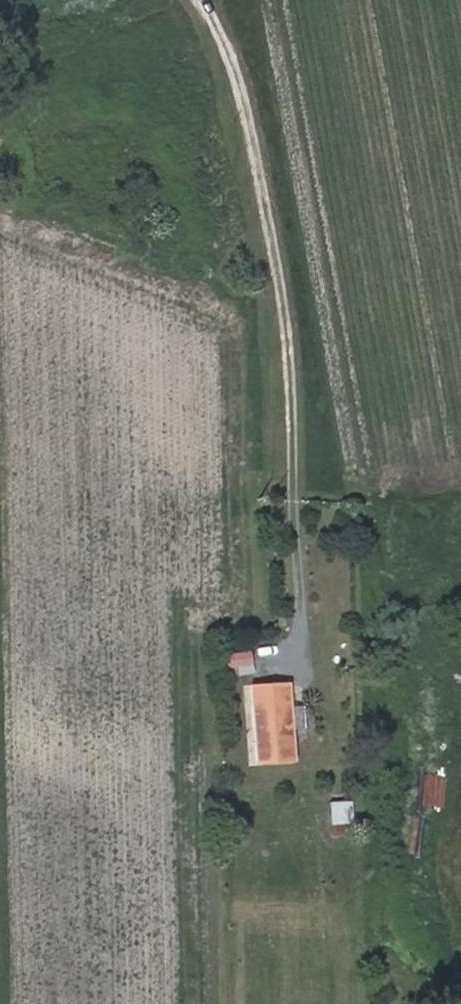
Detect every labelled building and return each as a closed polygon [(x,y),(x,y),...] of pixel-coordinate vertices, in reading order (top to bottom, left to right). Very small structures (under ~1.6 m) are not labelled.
[(251,648),(224,654),(229,676),(256,670),(251,648)] [(298,700),(259,701),(259,765),(299,764),(298,700)] [(354,793),(331,792),(330,824),(353,825),(354,793)]
